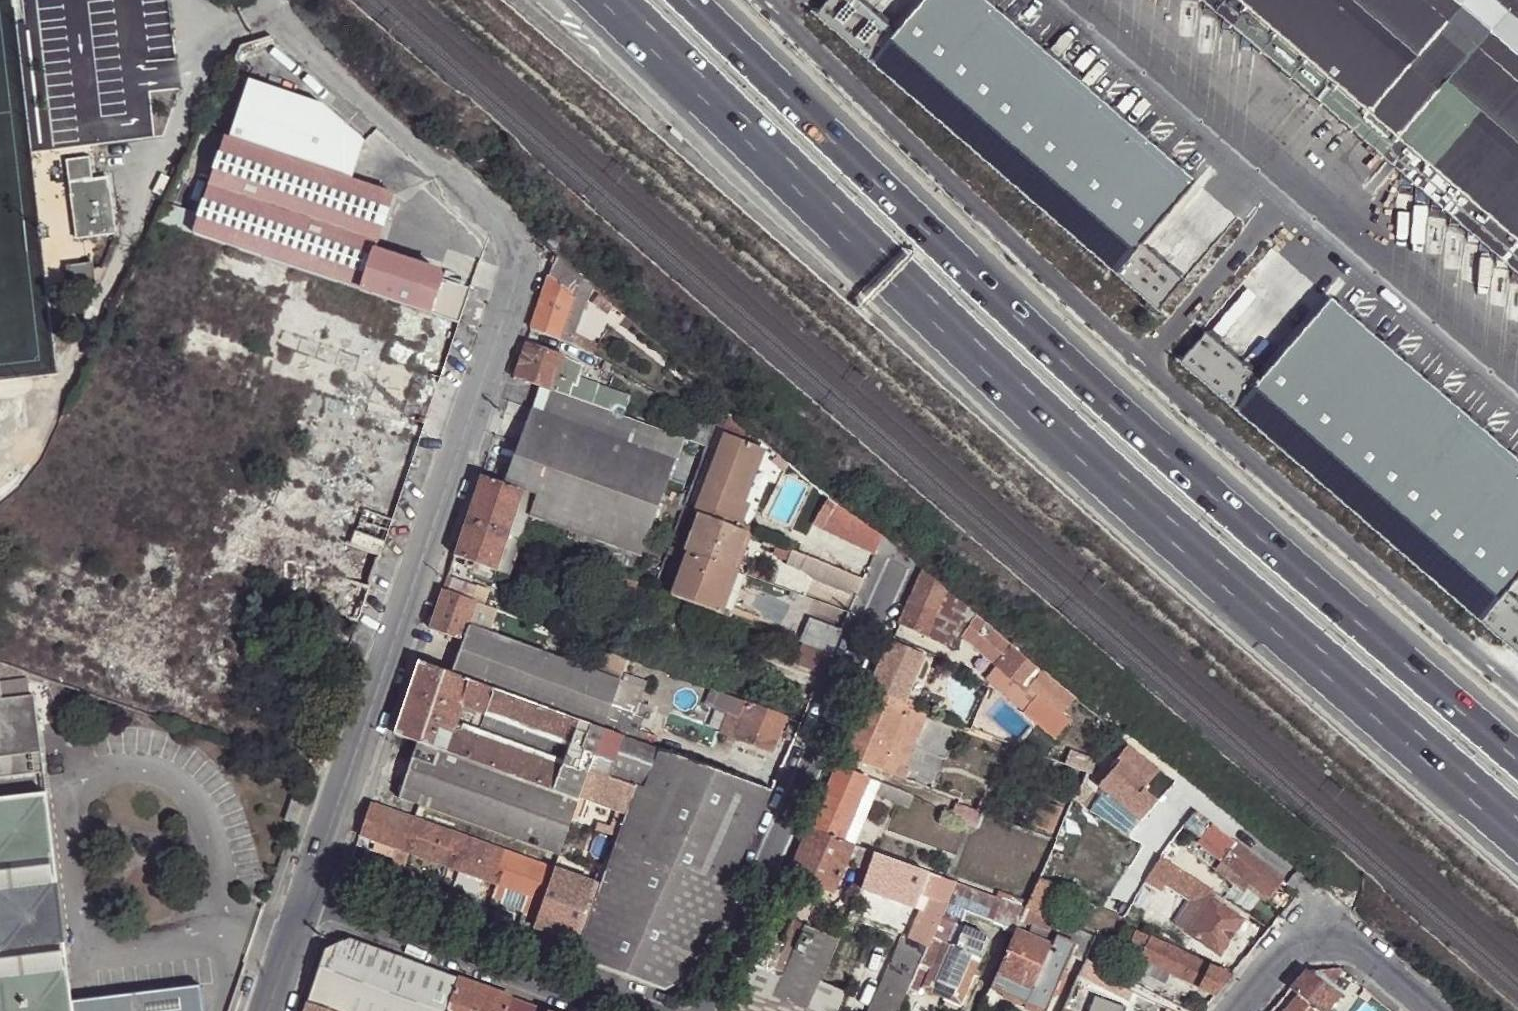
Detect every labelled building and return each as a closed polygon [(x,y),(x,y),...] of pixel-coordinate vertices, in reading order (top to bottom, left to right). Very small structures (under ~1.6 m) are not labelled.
[(987,0),(922,0),(896,30),(861,0),(829,0),(815,16),(1157,308),(1183,277),(1145,245),(1199,181),(987,0)] [(1260,30),(1249,45),(1379,157),(1391,143),(1517,253),(1517,63),(1444,0),(1225,0),(1260,30)] [(458,323),(469,290),(441,281),(439,273),(373,252),(391,194),(354,182),(364,152),(319,113),(251,91),(235,142),(223,139),(191,236),(458,323)] [(84,181),(92,180),(89,157),(66,160),(76,238),(115,233),(109,187),(86,191),(84,181)] [(108,178),(92,180),(84,181),(86,191),(109,187),(108,178)] [(68,266),(71,286),(94,282),(92,263),(68,266)] [(578,284),(551,265),(530,328),(568,342),(572,330),(561,326),(574,295),(575,291),(575,290),(578,284)] [(583,301),(574,295),(561,326),(572,330),(583,301)] [(1334,297),(1261,380),(1207,333),(1181,363),(1517,656),(1517,599),(1508,591),(1517,579),(1517,457),(1334,297)] [(612,313),(597,299),(590,307),(606,321),(612,313)] [(572,330),(568,342),(593,355),(599,344),(572,330)] [(525,343),(514,376),(552,390),(566,394),(570,381),(574,383),(580,365),(563,357),(525,343)] [(610,365),(597,357),(593,365),(606,372),(610,365)] [(570,395),(574,383),(570,381),(566,394),(570,395)] [(593,403),(621,413),(626,395),(598,386),(593,403)] [(535,494),(530,509),(529,513),(610,541),(622,546),(640,552),(657,503),(682,512),(685,503),(686,499),(662,491),(674,457),(673,456),(679,439),(619,416),(619,415),(552,390),(543,413),(531,408),(505,483),(535,494)] [(747,426),(720,403),(717,412),(716,416),(714,420),(713,425),(725,430),(695,507),(739,526),(749,499),(740,496),(760,444),(742,437),(747,426)] [(714,420),(686,405),(673,431),(707,442),(713,425),(714,420)] [(769,447),(760,444),(740,496),(749,499),(769,447)] [(480,475),(466,518),(507,533),(517,505),(530,509),(535,494),(505,483),(480,475)] [(517,505),(507,533),(520,538),(529,513),(530,509),(517,505)] [(823,527),(874,552),(882,537),(836,505),(823,527)] [(688,548),(688,549),(732,566),(746,529),(739,526),(695,507),(682,545),(688,548)] [(466,518),(453,556),(483,566),(479,576),(492,580),(495,570),(507,533),(466,518)] [(520,538),(507,533),(495,570),(508,575),(520,538)] [(857,593),(864,578),(862,578),(772,540),(769,549),(816,569),(813,575),(857,593)] [(617,562),(622,546),(610,541),(604,558),(617,562)] [(688,549),(672,592),(716,608),(732,566),(688,549)] [(453,556),(447,572),(454,575),(461,577),(462,571),(453,556)] [(483,566),(453,556),(462,571),(479,576),(483,566)] [(921,570),(898,625),(952,648),(961,635),(975,616),(921,570)] [(448,593),(452,581),(454,575),(447,572),(442,590),(448,593)] [(448,593),(471,600),(475,589),(452,581),(448,593)] [(442,590),(429,629),(462,640),(467,625),(475,602),(471,600),(448,593),(442,590)] [(1060,714),(1073,699),(975,616),(961,635),(995,665),(1025,690),(1028,688),(1036,695),(1021,712),(1053,739),(1069,721),(1060,714)] [(811,619),(802,642),(831,653),(841,630),(811,619)] [(527,646),(537,649),(545,627),(535,623),(527,646)] [(462,640),(451,673),(605,728),(621,678),(537,649),(527,646),(467,625),(462,640)] [(868,691),(908,706),(911,707),(913,701),(904,697),(907,689),(908,690),(923,656),(891,641),(868,691)] [(795,662),(822,673),(831,653),(802,642),(795,662)] [(417,662),(394,733),(417,741),(578,799),(589,768),(605,728),(451,673),(417,662)] [(621,678),(605,728),(653,746),(655,738),(636,731),(642,715),(634,713),(643,686),(621,678)] [(784,716),(710,688),(704,705),(725,713),(719,731),(770,750),(784,716)] [(43,773),(33,696),(2,699),(0,690),(0,778),(43,773)] [(840,756),(880,771),(908,706),(868,691),(840,756)] [(880,771),(891,775),(919,710),(911,707),(908,706),(880,771)] [(653,746),(605,728),(589,768),(609,776),(622,780),(637,786),(644,788),(661,749),(653,746)] [(578,799),(417,741),(398,799),(558,854),(574,809),(578,799)] [(1172,783),(1127,746),(1092,785),(1137,824),(1172,783)] [(771,790),(661,749),(644,788),(637,786),(625,817),(574,957),(663,990),(687,980),(771,790)] [(948,796),(958,799),(962,791),(977,797),(982,784),(973,780),(981,763),(947,750),(937,781),(951,788),(948,796)] [(1094,767),(1098,763),(1070,752),(1064,766),(1084,773),(1089,764),(1094,767)] [(878,783),(835,767),(808,829),(851,846),(878,783)] [(625,817),(637,786),(622,780),(609,776),(589,768),(578,799),(574,809),(584,812),(587,804),(625,817)] [(885,799),(890,787),(878,783),(851,846),(852,846),(863,850),(885,799)] [(885,799),(895,803),(899,791),(890,787),(885,799)] [(906,807),(911,795),(899,791),(895,803),(906,807)] [(73,1002),(47,795),(0,801),(0,1010),(1,1010),(73,1002)] [(304,814),(308,799),(300,797),(295,811),(304,814)] [(986,827),(991,812),(968,803),(962,819),(986,827)] [(550,867),(370,805),(359,835),(394,847),(408,852),(505,887),(531,896),(525,913),(517,936),(528,940),(542,900),(538,899),(550,867)] [(1268,899),(1281,882),(1196,811),(1183,826),(1200,839),(1197,842),(1221,861),(1248,883),(1268,899)] [(852,846),(851,846),(808,829),(788,875),(832,891),(846,860),(852,846)] [(867,868),(873,853),(863,850),(852,846),(846,860),(867,868)] [(408,852),(394,847),(381,884),(395,889),(408,852)] [(948,881),(873,853),(867,868),(860,888),(883,897),(888,884),(896,887),(897,885),(929,897),(917,923),(914,922),(906,939),(900,937),(869,1010),(898,1010),(908,987),(918,966),(934,929),(954,883),(948,881)] [(1214,894),(1159,857),(1144,880),(1161,891),(1165,886),(1189,901),(1203,910),(1187,934),(1219,955),(1242,919),(1211,898),(1214,894)] [(1244,887),(1248,883),(1221,861),(1214,870),(1238,888),(1240,885),(1244,887)] [(552,876),(546,892),(585,905),(591,890),(552,876)] [(1038,915),(1053,886),(1039,879),(1028,903),(1025,910),(1038,915)] [(1017,927),(1025,910),(1014,905),(954,883),(934,929),(950,936),(952,930),(955,924),(961,911),(965,913),(1015,932),(1017,927)] [(499,904),(525,913),(531,896),(505,887),(499,904)] [(462,888),(455,912),(468,916),(476,892),(462,888)] [(534,927),(573,941),(585,905),(546,892),(534,927)] [(1203,910),(1189,901),(1174,925),(1187,934),(1203,910)] [(478,920),(483,922),(487,911),(482,910),(478,920)] [(1060,922),(1038,915),(1025,910),(1017,927),(1051,943),(1060,922)] [(960,926),(965,913),(961,911),(955,924),(960,926)] [(820,983),(837,940),(791,921),(783,938),(764,930),(749,963),(783,978),(775,996),(807,1010),(820,983)] [(1051,943),(1024,1005),(1037,1010),(1047,1010),(1071,955),(1083,960),(1084,959),(1094,936),(1060,922),(1051,943)] [(529,941),(568,955),(573,941),(534,927),(529,941)] [(1051,943),(1017,927),(1015,932),(988,992),(1000,997),(1001,1001),(1017,1007),(1020,1005),(1024,1005),(1051,943)] [(950,936),(934,929),(918,966),(928,970),(920,990),(944,1001),(949,988),(964,996),(982,951),(988,943),(985,936),(964,928),(961,933),(952,930),(950,936)] [(1140,959),(1150,939),(1136,933),(1127,952),(1140,959)] [(458,979),(348,939),(325,950),(307,1003),(329,1010),(447,1010),(458,979)] [(1215,995),(1229,977),(1150,939),(1140,959),(1215,995)] [(1119,976),(1084,959),(1083,960),(1075,979),(1113,993),(1119,976)] [(807,1010),(775,996),(783,978),(749,963),(728,1010),(807,1010)] [(918,966),(908,987),(917,992),(918,990),(920,990),(928,970),(918,966)] [(1289,988),(1297,994),(1283,1010),(1325,1010),(1339,994),(1328,986),(1340,969),(1339,968),(1303,971),(1289,988)] [(502,995),(458,979),(447,1010),(547,1010),(502,995)] [(844,994),(820,983),(807,1010),(837,1010),(844,994)] [(1,1010),(207,1010),(203,984),(73,1002),(1,1010)] [(949,988),(944,1001),(959,1007),(964,996),(949,988)] [(1123,1009),(1094,999),(1089,1010),(1123,1010),(1123,1009)]
